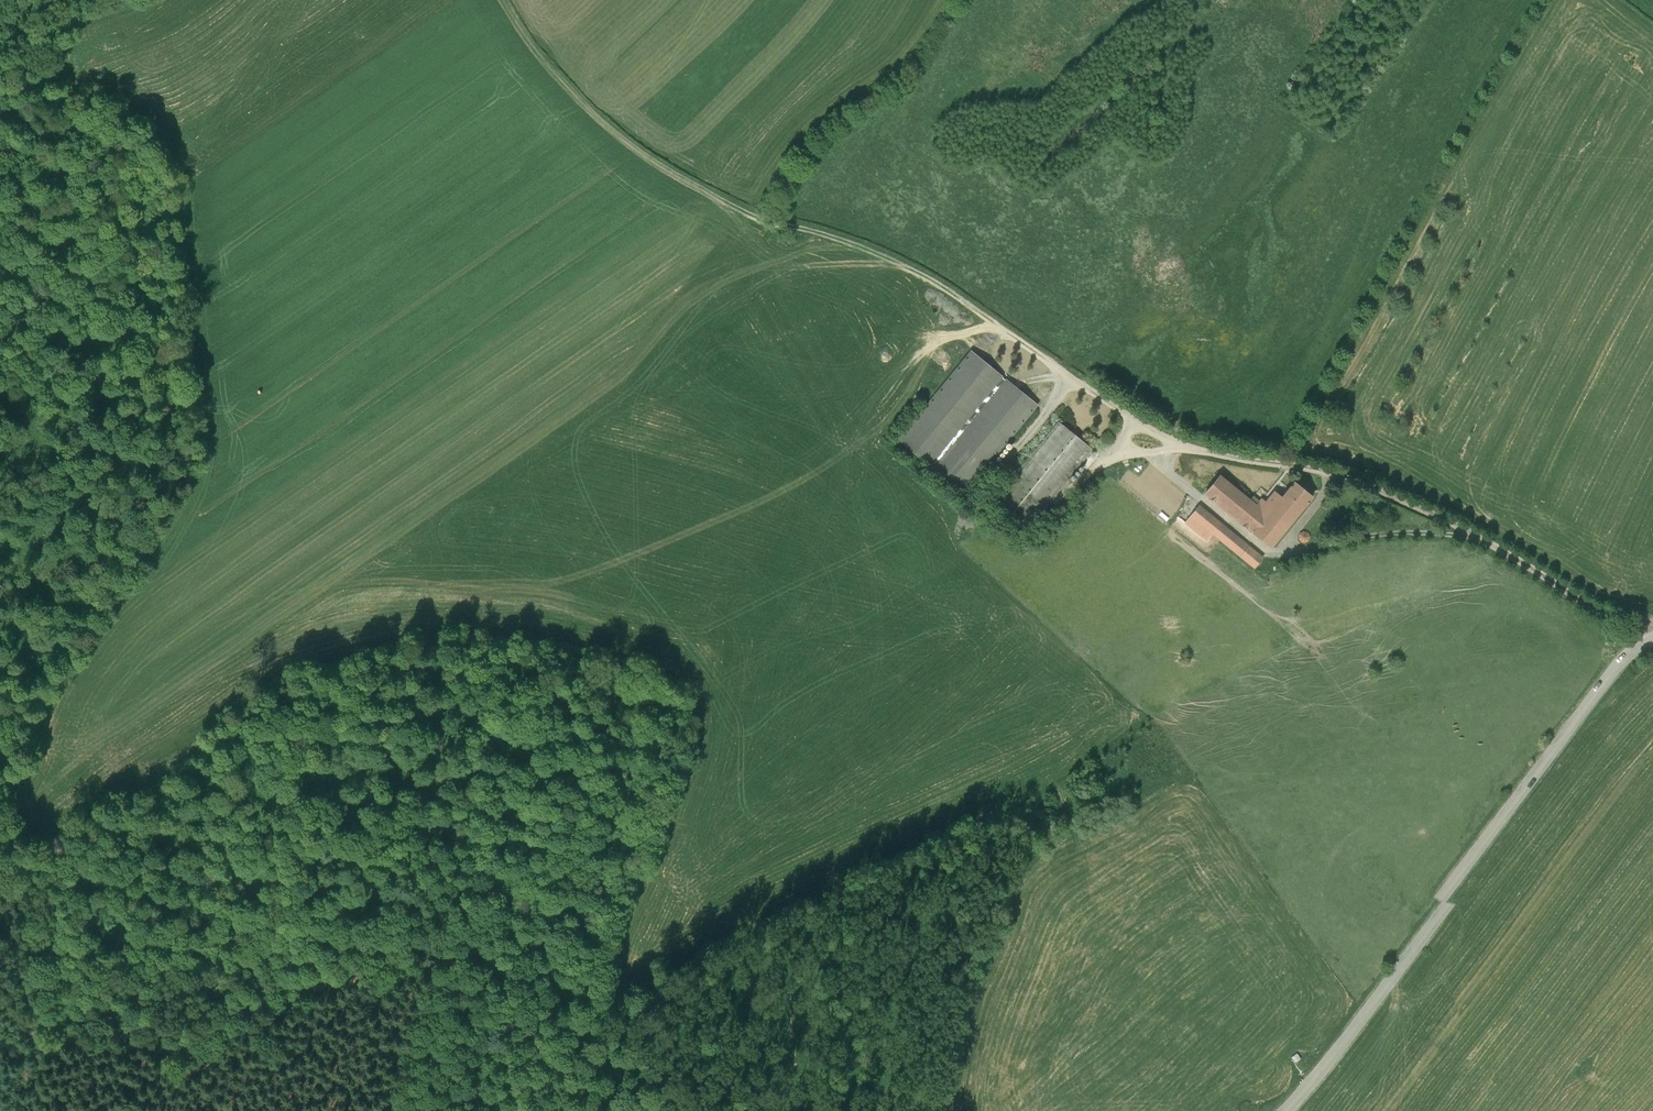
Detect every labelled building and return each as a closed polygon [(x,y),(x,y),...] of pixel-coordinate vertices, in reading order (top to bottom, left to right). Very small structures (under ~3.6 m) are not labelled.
[(1038,404),(970,350),(898,439),(965,494),(1038,404)] [(1058,420),(991,503),(1025,531),(1092,449),(1058,420)] [(1205,491),(1203,494),(1271,549),(1314,497),(1293,480),(1281,496),(1274,490),(1265,501),(1261,498),(1259,500),(1255,497),(1258,492),(1239,477),(1232,485),(1219,474),(1205,491)] [(1269,561),(1199,505),(1185,522),(1206,539),(1211,534),(1260,573),(1269,561)] [(1285,1051),(1289,1057),(1297,1052),(1292,1046),(1285,1051)]
